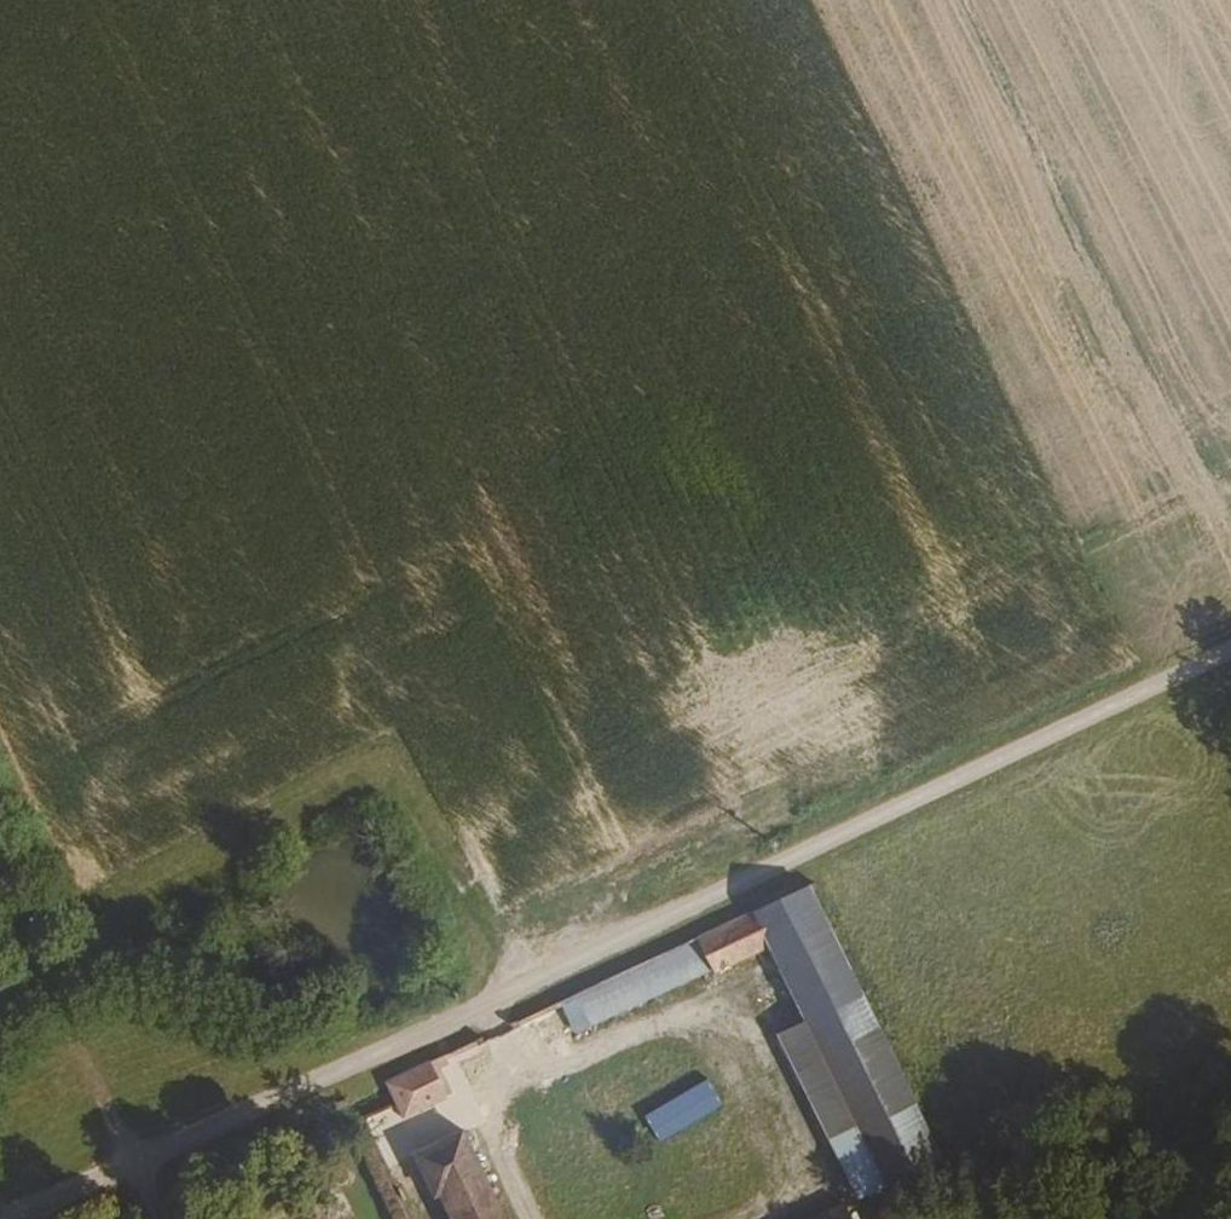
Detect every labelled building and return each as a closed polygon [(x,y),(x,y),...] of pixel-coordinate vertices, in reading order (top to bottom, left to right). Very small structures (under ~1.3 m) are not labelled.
[(928,1174),(804,902),(689,956),(704,985),(757,961),(761,969),(750,975),(763,1002),(776,995),(844,1129),(827,1137),(842,1169),(857,1163),(876,1198),(928,1174)] [(704,985),(689,956),(559,1016),(573,1044),(704,985)] [(510,1048),(507,1041),(477,1055),(480,1061),(510,1048)] [(435,1092),(428,1078),(390,1096),(406,1128),(444,1112),(440,1103),(447,1099),(443,1090),(435,1092)] [(452,1131),(414,1146),(419,1158),(413,1161),(432,1204),(440,1201),(449,1218),(495,1218),(452,1131)] [(862,1207),(836,1218),(868,1218),(862,1207)]
